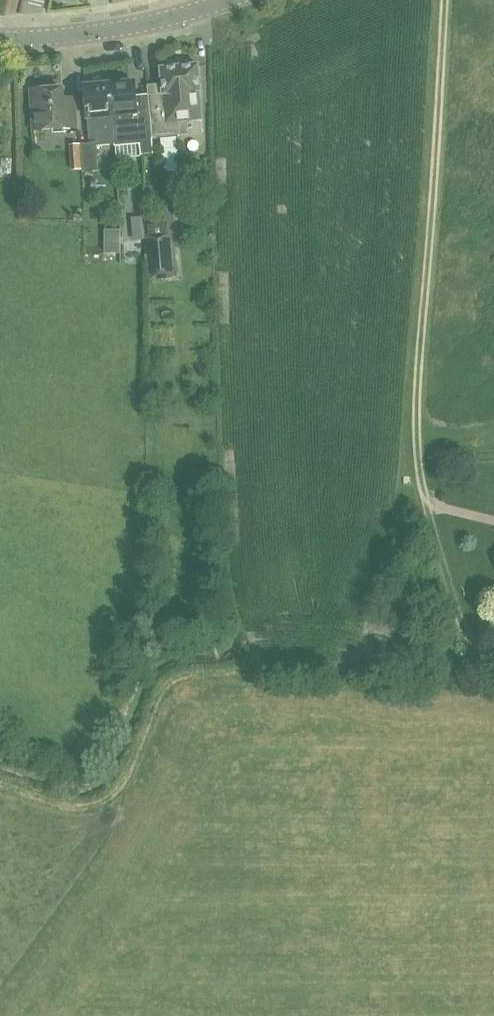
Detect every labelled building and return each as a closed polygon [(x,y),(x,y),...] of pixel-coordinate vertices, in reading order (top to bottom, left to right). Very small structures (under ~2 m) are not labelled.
[(151,127),(152,136),(152,137),(153,137),(181,134),(179,122),(202,120),(200,106),(199,106),(198,92),(201,91),(198,65),(161,68),(163,93),(148,95),(150,108),(149,108),(151,127)] [(135,82),(110,85),(112,115),(115,144),(116,144),(140,142),(140,137),(152,136),(151,127),(149,108),(137,109),(135,82)] [(112,115),(110,85),(84,87),(88,132),(99,131),(98,116),(112,115)] [(62,99),(61,89),(61,88),(31,90),(34,130),(76,127),(74,98),(62,99)] [(98,171),(96,143),(81,144),(83,172),(98,171)] [(150,235),(149,236),(153,279),(173,277),(171,263),(168,233),(150,235)]
